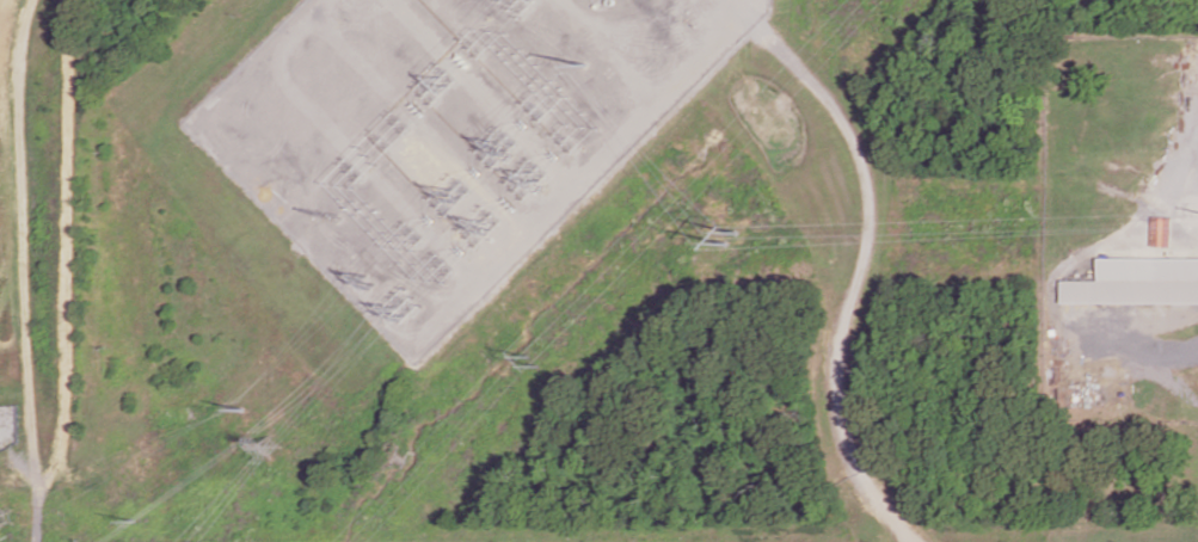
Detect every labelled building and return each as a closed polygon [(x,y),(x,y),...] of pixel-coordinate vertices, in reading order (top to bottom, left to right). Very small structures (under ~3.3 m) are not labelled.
[(1170,246),(1171,216),(1153,216),(1152,228),(1151,245),(1170,246)] [(1197,303),(1197,258),(1098,257),(1098,280),(1061,280),(1061,302),(1197,303)]
